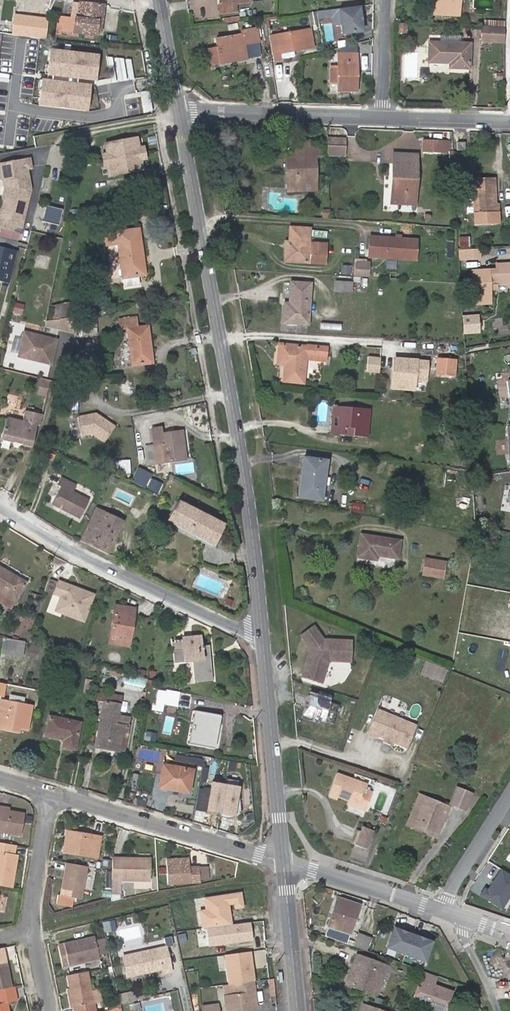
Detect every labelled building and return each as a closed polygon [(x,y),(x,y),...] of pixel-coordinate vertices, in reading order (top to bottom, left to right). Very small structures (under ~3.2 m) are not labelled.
[(221,3),(219,4),(220,12),(237,10),(235,2),(250,0),(221,0),(221,3)] [(442,14),(442,0),(435,0),(434,14),(442,14)] [(442,14),(459,15),(459,0),(442,0),(442,14)] [(79,4),(73,4),(71,17),(63,17),(61,25),(57,24),(57,29),(96,34),(96,29),(99,30),(103,5),(80,2),(79,4)] [(348,20),(346,8),(329,10),(330,22),(348,20)] [(319,23),(318,11),(309,12),(311,25),(319,23)] [(48,18),(14,14),(12,36),(45,40),(48,18)] [(348,20),(330,22),(331,34),(349,31),(348,20)] [(481,41),(505,42),(505,28),(504,28),(484,27),(482,27),(481,41)] [(206,50),(209,65),(221,63),(247,58),(244,44),(260,41),(257,28),(242,31),(242,35),(217,39),(218,48),(206,50)] [(310,29),(277,35),(281,58),(293,56),(292,50),(313,47),(310,29)] [(270,36),(273,59),(281,58),(277,35),(270,36)] [(469,68),(470,44),(461,44),(450,43),(441,43),(429,43),(428,62),(449,63),(450,68),(469,68)] [(99,55),(50,50),(47,76),(96,81),(99,55)] [(339,54),(339,66),(339,81),(339,90),(357,91),(356,61),(352,61),(352,54),(339,54)] [(91,85),(42,80),(39,106),(88,111),(91,85)] [(326,137),(327,145),(344,146),(345,138),(326,137)] [(137,138),(105,143),(107,154),(109,166),(110,175),(142,170),(140,160),(138,148),(137,138)] [(422,151),(442,152),(442,141),(423,141),(422,151)] [(451,152),(451,142),(442,141),(442,152),(451,152)] [(344,146),(327,145),(327,156),(344,156),(344,146)] [(302,191),(302,184),(302,181),(316,181),(314,146),(299,147),(299,156),(295,156),(290,156),(290,171),(287,170),(288,191),(302,191)] [(31,152),(0,158),(0,159),(0,171),(3,173),(8,172),(12,174),(12,180),(11,184),(10,185),(8,192),(9,194),(5,211),(2,213),(0,219),(2,222),(14,225),(16,220),(23,222),(32,184),(32,162),(31,152)] [(396,181),(395,202),(414,203),(416,157),(394,155),(393,181),(396,181)] [(2,213),(5,211),(9,194),(8,192),(10,185),(11,184),(12,180),(12,174),(8,172),(3,173),(5,184),(0,206),(0,210),(2,213)] [(498,212),(497,205),(495,205),(494,178),(472,178),(474,213),(498,212)] [(43,221),(59,225),(63,209),(47,205),(43,221)] [(13,232),(14,225),(2,222),(1,229),(13,232)] [(290,249),(285,249),(284,262),(308,263),(309,243),(309,229),(291,227),(290,241),(290,249)] [(112,233),(114,243),(117,243),(122,277),(145,273),(138,229),(112,233)] [(18,232),(16,240),(28,243),(30,235),(18,232)] [(415,259),(416,239),(370,237),(369,256),(415,259)] [(459,237),(459,248),(470,248),(470,237),(459,237)] [(17,241),(3,238),(2,243),(16,246),(17,241)] [(309,243),(308,263),(326,264),(327,245),(309,243)] [(15,251),(0,247),(0,279),(7,281),(15,251)] [(478,250),(465,250),(465,259),(478,258),(478,250)] [(46,266),(48,258),(38,256),(37,265),(46,266)] [(355,260),(354,276),(370,277),(371,261),(355,260)] [(497,284),(509,283),(509,263),(496,264),(496,269),(471,270),(472,302),(483,302),(483,293),(489,293),(489,290),(488,285),(497,284)] [(341,273),(351,274),(351,265),(341,264),(341,273)] [(351,292),(352,283),(336,281),(335,290),(351,292)] [(308,325),(311,283),(291,282),(290,303),(284,303),(283,323),(308,325)] [(22,315),(25,304),(14,302),(11,312),(22,315)] [(47,302),(45,332),(74,334),(76,304),(47,302)] [(135,316),(120,318),(121,329),(127,328),(133,365),(152,362),(147,326),(137,327),(135,316)] [(476,333),(475,321),(468,321),(469,334),(476,333)] [(60,338),(25,330),(19,356),(55,364),(60,338)] [(307,346),(279,344),(277,364),(285,365),(283,381),(303,383),(306,355),(325,357),(327,347),(307,344),(307,346)] [(378,373),(380,358),(367,356),(366,371),(378,373)] [(426,360),(395,359),(393,386),(401,386),(401,377),(425,379),(426,360)] [(455,361),(437,359),(436,374),(454,376),(455,361)] [(30,372),(48,376),(50,365),(31,362),(30,372)] [(332,433),(344,434),(345,426),(338,425),(340,408),(334,407),(332,433)] [(344,434),(366,437),(368,410),(340,408),(338,425),(345,426),(344,434)] [(9,416),(6,418),(1,438),(13,441),(14,438),(22,440),(21,443),(31,446),(38,424),(40,424),(42,415),(26,410),(23,420),(9,416)] [(95,415),(77,418),(81,437),(91,434),(103,443),(114,428),(95,415)] [(163,445),(165,461),(185,459),(181,431),(161,434),(160,427),(152,428),(154,446),(163,445)] [(157,462),(165,461),(163,445),(154,446),(157,462)] [(45,446),(42,453),(53,457),(56,450),(45,446)] [(320,500),(325,461),(304,458),(299,498),(320,500)] [(130,461),(118,461),(118,472),(130,472),(130,461)] [(139,468),(132,479),(144,486),(150,473),(139,468)] [(53,502),(81,517),(90,500),(73,491),(76,485),(62,478),(57,485),(60,487),(53,502)] [(167,519),(213,544),(224,524),(178,500),(167,519)] [(350,511),(363,513),(364,505),(352,503),(350,511)] [(88,523),(80,540),(108,553),(123,520),(106,512),(98,528),(88,523)] [(377,555),(397,558),(400,541),(361,535),(358,558),(376,560),(377,555)] [(426,559),(423,575),(443,578),(445,562),(426,559)] [(1,590),(0,593),(0,599),(12,606),(26,582),(0,567),(0,589),(1,590)] [(94,594),(58,581),(54,594),(61,596),(58,604),(62,613),(84,621),(94,594)] [(127,624),(132,625),(135,608),(115,605),(109,643),(124,645),(127,624)] [(314,625),(302,635),(312,649),(303,677),(322,683),(329,659),(353,660),(354,641),(326,640),(314,625)] [(22,656),(24,642),(3,636),(2,646),(1,652),(22,656)] [(194,680),(211,679),(208,645),(201,646),(199,636),(182,638),(183,650),(173,651),(174,662),(193,661),(194,680)] [(48,640),(46,647),(54,649),(56,642),(48,640)] [(32,644),(24,642),(22,656),(29,657),(32,644)] [(120,672),(111,669),(109,677),(118,679),(120,672)] [(94,680),(86,679),(84,691),(91,692),(94,680)] [(155,681),(148,679),(147,686),(154,687),(155,681)] [(96,699),(103,701),(95,745),(119,750),(122,733),(128,734),(131,718),(118,714),(122,695),(105,691),(105,689),(98,688),(96,699)] [(177,706),(179,692),(168,690),(167,691),(159,689),(155,709),(163,711),(164,703),(177,706)] [(10,695),(8,701),(23,704),(24,697),(10,695)] [(333,725),(339,706),(310,697),(304,716),(333,725)] [(28,728),(32,706),(23,704),(8,701),(1,700),(0,707),(0,727),(5,728),(6,724),(21,727),(28,728)] [(379,734),(394,741),(398,742),(407,746),(416,726),(380,710),(370,734),(378,737),(379,734)] [(190,742),(214,746),(220,716),(196,711),(194,720),(190,719),(188,725),(193,726),(190,742)] [(50,716),(47,735),(65,739),(64,746),(75,748),(81,723),(50,716)] [(145,741),(155,742),(156,733),(146,731),(145,741)] [(128,734),(122,733),(119,750),(125,751),(128,734)] [(193,769),(162,764),(158,787),(189,792),(193,769)] [(361,804),(360,808),(367,810),(373,792),(366,789),(368,784),(337,773),(330,793),(349,800),(361,804)] [(471,794),(456,788),(449,804),(465,810),(471,794)] [(200,791),(198,804),(211,806),(209,813),(215,814),(215,811),(217,812),(220,794),(200,791)] [(414,828),(426,797),(421,796),(409,826),(414,828)] [(443,813),(446,814),(449,807),(426,797),(414,828),(434,836),(437,827),(443,813)] [(0,808),(0,831),(20,834),(25,813),(1,809),(0,808)] [(236,814),(230,813),(227,827),(233,828),(236,814)] [(441,829),(446,814),(443,813),(437,827),(441,829)] [(374,830),(362,825),(354,844),(366,849),(374,830)] [(63,851),(98,858),(102,836),(66,830),(63,851)] [(12,887),(18,854),(14,854),(15,845),(0,842),(0,885),(12,887)] [(120,880),(151,880),(151,857),(113,857),(112,900),(120,898),(120,880)] [(180,863),(180,858),(167,858),(168,884),(199,881),(199,879),(199,865),(189,866),(189,863),(180,863)] [(112,860),(104,859),(103,867),(110,868),(112,860)] [(87,866),(66,862),(61,894),(82,898),(87,866)] [(209,865),(199,865),(199,879),(209,878),(209,865)] [(502,870),(488,891),(485,889),(481,896),(502,909),(509,896),(509,875),(502,870)] [(426,890),(434,893),(436,886),(428,883),(426,890)] [(337,899),(335,907),(342,909),(345,901),(337,899)] [(335,907),(325,935),(368,951),(372,938),(358,933),(355,942),(348,940),(359,906),(345,901),(342,909),(335,907)] [(235,909),(213,911),(217,949),(238,947),(235,909)] [(105,933),(117,931),(114,920),(102,922),(105,933)] [(105,934),(95,936),(99,955),(110,952),(105,934)] [(59,944),(64,966),(99,958),(99,955),(95,936),(59,944)] [(408,939),(404,951),(417,955),(421,943),(408,939)] [(166,947),(124,957),(129,976),(163,968),(164,972),(172,970),(166,947)] [(11,986),(4,948),(0,948),(0,988),(11,986)] [(356,974),(352,985),(376,994),(386,966),(357,956),(350,972),(356,974)] [(86,971),(67,975),(69,989),(67,989),(70,1007),(73,1007),(74,1010),(95,1010),(86,971)] [(424,971),(421,981),(423,981),(421,988),(418,987),(413,1000),(443,1010),(445,1010),(452,991),(434,985),(437,976),(424,971)] [(346,983),(352,985),(356,974),(350,972),(346,983)] [(236,983),(237,993),(225,995),(227,1010),(237,1010),(258,1009),(255,981),(236,983)] [(7,1002),(18,1000),(14,985),(11,986),(0,988),(0,1010),(9,1010),(7,1002)] [(135,991),(119,994),(120,1002),(136,999),(135,991)]
